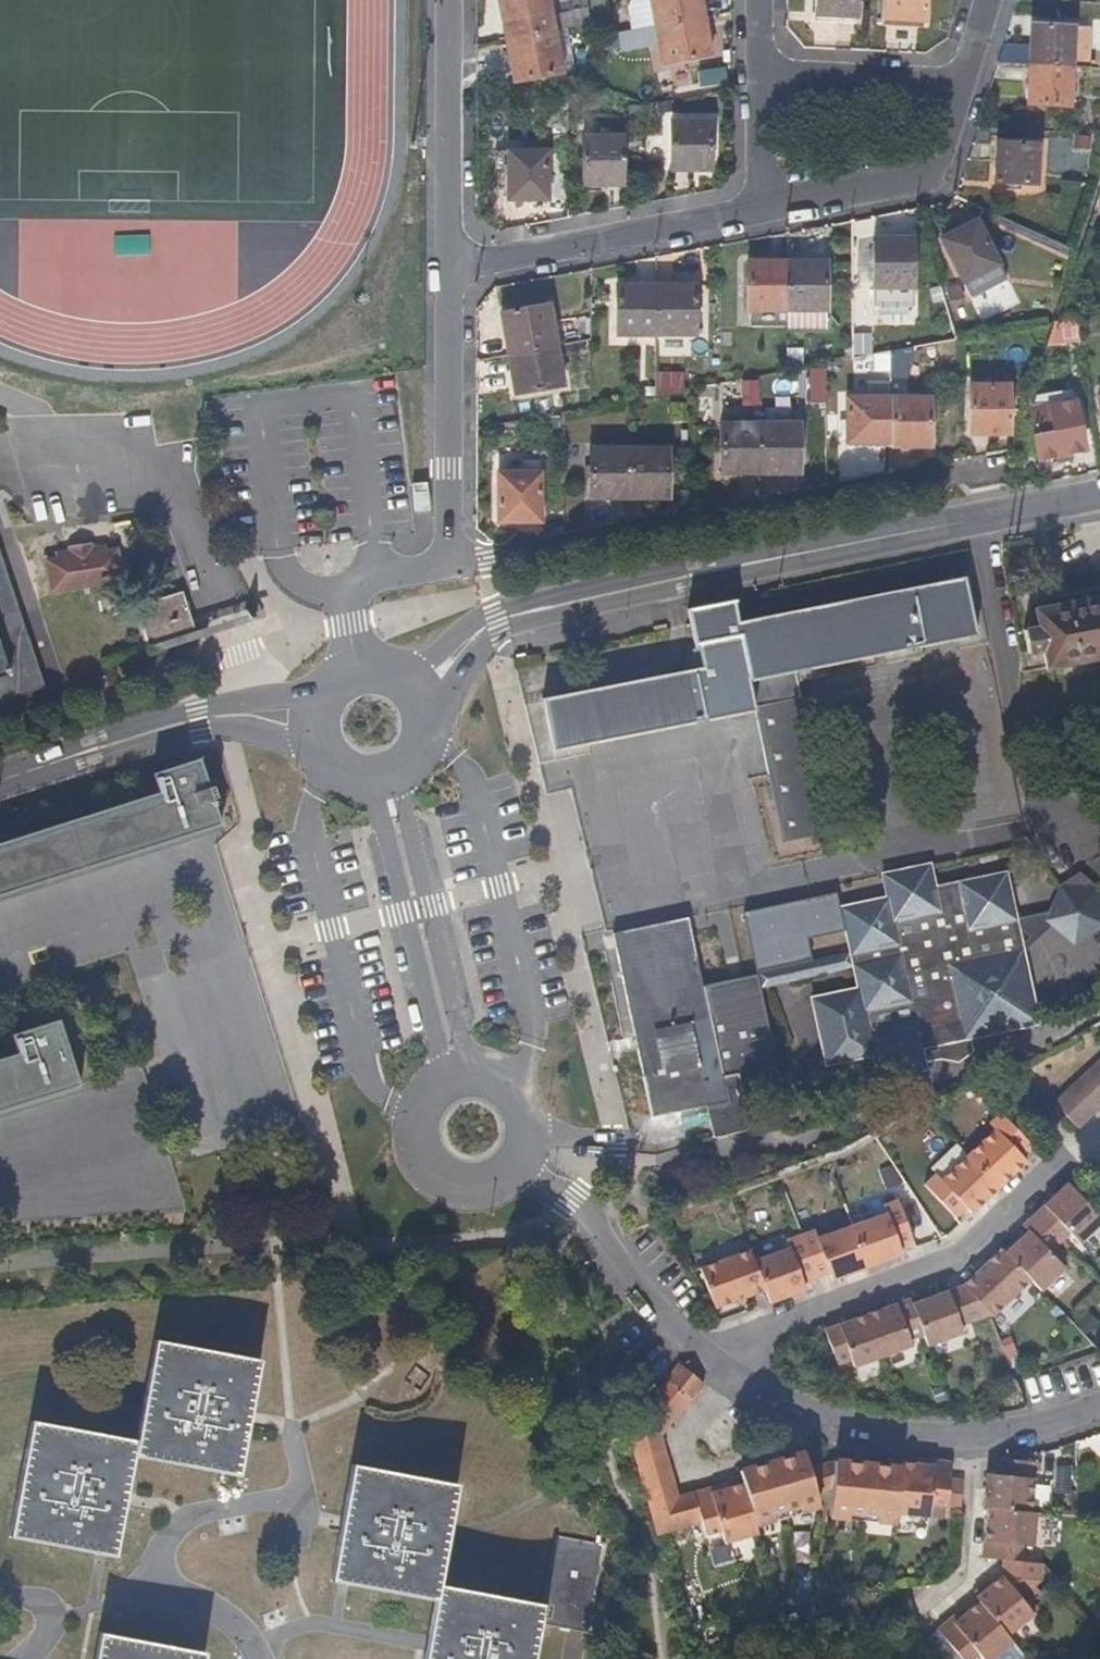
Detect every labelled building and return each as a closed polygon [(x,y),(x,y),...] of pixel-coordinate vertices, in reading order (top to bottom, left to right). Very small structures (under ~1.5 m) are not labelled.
[(547,0),(511,0),(497,2),(504,40),(552,31),(547,0)] [(703,0),(653,0),(659,25),(700,18),(706,17),(703,0)] [(819,12),(861,14),(862,0),(820,0),(819,12)] [(887,18),(929,20),(929,0),(888,0),(887,18)] [(713,55),(706,17),(700,18),(659,25),(665,64),(713,55)] [(573,66),(567,28),(552,31),(504,40),(510,77),(573,66)] [(1073,69),(1075,29),(1027,28),(1026,67),(1073,69)] [(1070,110),(1073,69),(1026,67),(1023,107),(1070,110)] [(710,122),(671,122),(671,171),(710,170),(710,122)] [(633,136),(593,136),(593,184),(593,185),(633,185),(633,136)] [(1006,144),(1004,184),(1052,188),(1056,148),(1006,144)] [(549,149),(508,149),(508,198),(548,199),(549,149)] [(972,217),(938,236),(965,294),(1000,277),(972,217)] [(914,239),(873,239),(873,306),(914,307),(914,239)] [(786,325),(786,260),(744,261),(744,326),(786,325)] [(825,325),(825,261),(786,260),(786,325),(825,325)] [(656,335),(656,287),(616,286),(616,334),(656,335)] [(695,334),(696,286),(656,287),(656,335),(695,334)] [(555,342),(549,302),(500,310),(508,350),(555,342)] [(1073,340),(1069,322),(1055,326),(1048,347),(1073,340)] [(563,381),(555,342),(508,350),(515,391),(563,381)] [(1009,387),(967,387),(967,435),(1009,434),(1009,387)] [(890,445),(890,401),(847,401),(847,446),(890,445)] [(930,449),(930,401),(890,401),(890,445),(890,449),(930,449)] [(1072,408),(1030,416),(1028,424),(1036,464),(1081,455),(1072,408)] [(759,474),(759,425),(719,425),(718,475),(759,474)] [(799,475),(799,426),(759,425),(759,474),(799,475)] [(629,500),(628,450),(589,450),(590,498),(629,500)] [(669,500),(669,450),(628,450),(629,500),(669,500)] [(537,465),(497,466),(499,523),(539,521),(537,465)] [(424,482),(411,483),(414,512),(425,512),(429,510),(427,483),(424,482)] [(48,561),(51,590),(121,580),(117,551),(93,554),(92,549),(91,544),(70,547),(70,552),(71,558),(48,561)] [(43,687),(26,635),(30,634),(27,623),(23,625),(20,615),(5,620),(1,609),(16,603),(0,555),(0,701),(43,687)] [(797,672),(976,637),(964,579),(845,602),(738,622),(734,601),(688,610),(695,649),(697,649),(701,668),(542,700),(552,752),(586,745),(578,706),(722,678),(730,717),(754,712),(748,682),(761,679),(768,707),(802,700),(797,672)] [(135,608),(148,652),(191,638),(187,629),(193,628),(183,592),(134,606),(135,608)] [(1033,612),(1037,629),(1024,631),(1028,655),(1042,653),(1045,668),(1099,658),(1099,599),(1033,612)] [(20,615),(16,603),(1,609),(5,620),(20,615)] [(197,637),(193,628),(187,629),(191,638),(197,637)] [(730,717),(722,678),(578,706),(586,745),(730,717)] [(829,833),(802,700),(768,707),(761,679),(748,682),(754,712),(782,843),(829,833)] [(146,814),(157,846),(220,827),(212,801),(216,800),(213,787),(208,789),(199,760),(152,775),(159,794),(0,845),(0,860),(146,814)] [(157,846),(146,814),(0,860),(0,896),(157,846)] [(1014,919),(1004,875),(934,890),(929,866),(884,876),(889,899),(843,909),(860,990),(813,1000),(827,1064),(873,1053),(878,1078),(924,1068),(923,1063),(921,1055),(919,1048),(938,1044),(970,1037),(1037,1022),(1021,956),(1014,919)] [(1080,873),(1059,885),(1062,890),(1095,892),(1098,888),(1080,873)] [(1098,888),(1095,892),(1062,890),(1059,885),(1048,912),(1014,919),(1021,956),(1052,928),(1074,947),(1099,931),(1099,896),(1098,888)] [(691,933),(688,918),(683,920),(686,933),(691,933)] [(775,1062),(760,995),(748,998),(746,989),(721,994),(719,983),(703,986),(691,933),(686,933),(683,920),(618,933),(621,947),(616,949),(652,1118),(705,1107),(719,1104),(726,1135),(750,1129),(738,1075),(765,1069),(764,1064),(775,1062)] [(621,947),(618,933),(613,934),(616,949),(621,947)] [(759,989),(855,968),(851,952),(755,973),(759,989)] [(760,995),(755,975),(719,983),(721,994),(746,989),(748,998),(760,995)] [(80,1087),(59,1021),(11,1035),(17,1053),(0,1059),(0,1112),(80,1087)] [(973,1052),(970,1037),(938,1044),(937,1051),(921,1055),(923,1063),(940,1059),(958,1063),(973,1052)] [(1097,1063),(1086,1073),(1099,1088),(1099,1067),(1097,1063)] [(1086,1073),(1076,1083),(1099,1108),(1099,1088),(1086,1073)] [(1099,1108),(1076,1083),(1065,1093),(1089,1118),(1099,1108)] [(1089,1118),(1065,1093),(1054,1103),(1078,1129),(1089,1118)] [(726,1135),(719,1104),(705,1107),(712,1139),(726,1135)] [(995,1130),(968,1156),(999,1189),(1027,1162),(1021,1156),(1032,1146),(1001,1113),(989,1124),(995,1130)] [(936,1174),(924,1186),(955,1218),(966,1208),(971,1214),(999,1189),(968,1156),(957,1144),(931,1169),(936,1174)] [(1034,1215),(1060,1243),(1070,1234),(1080,1244),(1099,1224),(1099,1218),(1067,1184),(1034,1215)] [(914,1243),(898,1201),(883,1206),(886,1214),(852,1226),(867,1269),(902,1256),(900,1248),(914,1243)] [(1028,1232),(1005,1253),(1031,1281),(1041,1292),(1065,1269),(1050,1253),(1060,1243),(1034,1215),(1022,1226),(1028,1232)] [(815,1231),(801,1236),(816,1279),(829,1274),(832,1282),(867,1269),(852,1226),(818,1239),(815,1231)] [(816,1279),(801,1236),(786,1241),(789,1249),(754,1262),(765,1292),(769,1304),(805,1291),(803,1283),(816,1279)] [(1002,1250),(963,1286),(991,1316),(992,1317),(1031,1281),(1005,1253),(1002,1250)] [(750,1251),(700,1269),(715,1310),(765,1292),(754,1262),(750,1251)] [(963,1286),(912,1305),(923,1336),(928,1347),(963,1334),(961,1326),(991,1316),(963,1286)] [(912,1305),(910,1299),(867,1315),(882,1358),(912,1347),(910,1340),(923,1336),(912,1305)] [(867,1315),(824,1331),(837,1366),(851,1362),(853,1368),(882,1358),(867,1315)] [(136,1440),(134,1457),(239,1477),(261,1360),(155,1340),(136,1440)] [(679,1367),(667,1381),(691,1401),(703,1386),(679,1367)] [(656,1537),(701,1523),(693,1494),(677,1498),(660,1438),(691,1401),(667,1381),(626,1431),(656,1537)] [(115,1558),(134,1457),(136,1440),(32,1421),(9,1538),(115,1558)] [(803,1454),(792,1457),(793,1463),(805,1459),(803,1454)] [(808,1470),(805,1459),(793,1463),(792,1457),(771,1463),(739,1472),(743,1486),(755,1526),(773,1520),(771,1514),(785,1510),(798,1506),(800,1513),(819,1507),(815,1496),(808,1470)] [(985,1488),(983,1508),(987,1509),(1031,1514),(1034,1480),(1029,1479),(1031,1463),(995,1460),(993,1475),(992,1489),(985,1488)] [(933,1467),(901,1464),(900,1469),(896,1516),(930,1519),(931,1506),(947,1508),(950,1481),(951,1463),(934,1462),(933,1467)] [(834,1463),(808,1470),(815,1496),(831,1492),(833,1468),(834,1463)] [(845,1469),(833,1468),(831,1492),(828,1518),(848,1520),(849,1513),(862,1514),(876,1515),(875,1522),(895,1524),(896,1516),(900,1469),(867,1466),(846,1463),(845,1469)] [(330,1581),(435,1601),(439,1585),(458,1484),(352,1464),(330,1581)] [(993,1475),(986,1475),(985,1488),(992,1489),(993,1475)] [(729,1484),(710,1490),(712,1494),(730,1489),(729,1484)] [(710,1490),(693,1494),(701,1523),(705,1537),(721,1533),(725,1545),(757,1536),(755,1526),(743,1486),(730,1489),(712,1494),(710,1490)] [(798,1506),(785,1510),(787,1518),(800,1514),(800,1513),(798,1506)] [(947,1508),(931,1506),(930,1519),(946,1520),(947,1508)] [(1031,1514),(987,1509),(982,1559),(1004,1561),(1021,1563),(1023,1547),(1033,1547),(1036,1514),(1031,1514)] [(785,1510),(771,1514),(773,1520),(773,1521),(787,1518),(785,1510)] [(862,1522),(862,1514),(849,1513),(848,1520),(848,1521),(862,1522)] [(875,1522),(876,1515),(862,1514),(862,1522),(875,1523),(875,1522)] [(439,1585),(435,1601),(424,1658),(533,1658),(540,1624),(589,1634),(605,1545),(556,1536),(543,1605),(439,1585)] [(1021,1563),(1004,1561),(1002,1578),(976,1599),(979,1603),(1007,1637),(1034,1616),(1020,1599),(1041,1583),(1043,1565),(1021,1563)] [(937,1631),(960,1658),(973,1658),(978,1655),(981,1658),(993,1658),(1012,1644),(1007,1637),(979,1603),(969,1612),(954,1624),(950,1620),(937,1631)] [(965,1608),(950,1620),(954,1624),(969,1612),(965,1608)] [(205,1652),(100,1632),(95,1658),(204,1658),(205,1652)]
